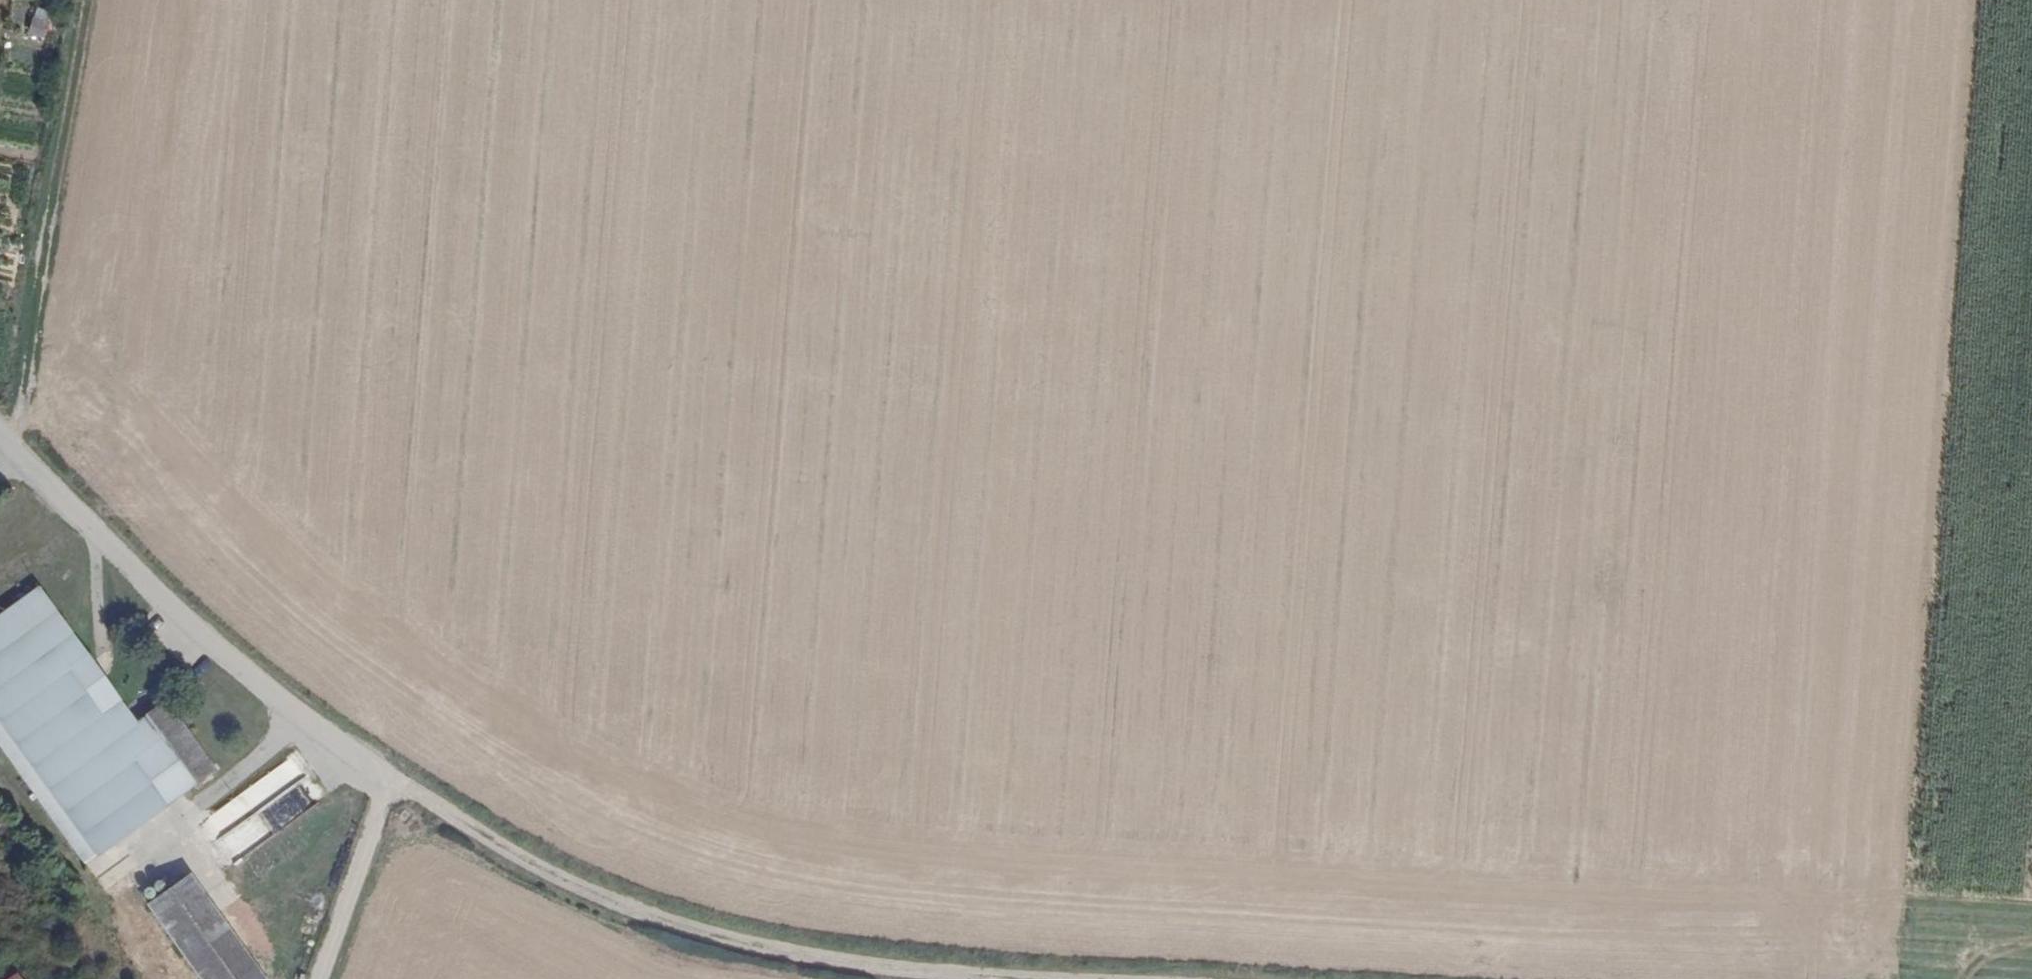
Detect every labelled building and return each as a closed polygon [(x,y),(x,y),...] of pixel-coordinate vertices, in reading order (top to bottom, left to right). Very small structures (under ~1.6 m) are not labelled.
[(30,32),(47,36),(51,20),(35,16),(30,32)] [(32,588),(0,611),(0,757),(77,865),(208,771),(158,702),(129,724),(32,588)] [(225,863),(273,826),(259,809),(212,846),(225,863)] [(182,876),(141,905),(194,978),(255,978),(182,876)]
